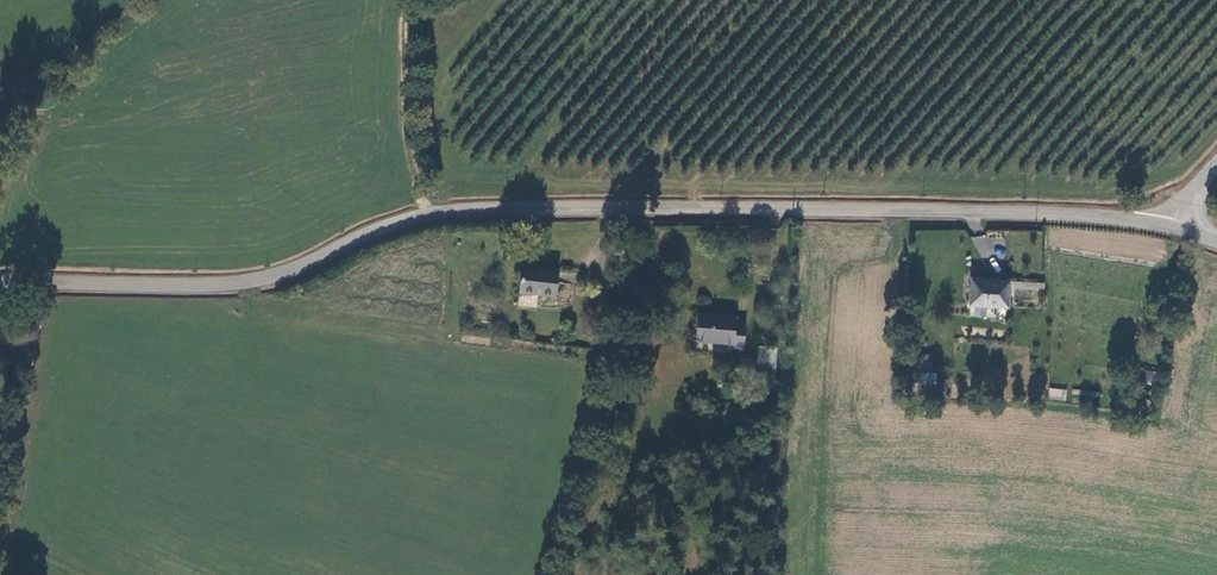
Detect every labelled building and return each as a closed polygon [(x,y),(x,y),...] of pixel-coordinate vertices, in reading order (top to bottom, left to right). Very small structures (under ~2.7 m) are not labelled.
[(559,269),(522,264),(519,290),(555,295),(559,269)] [(1014,282),(977,278),(975,305),(1013,308),(1014,282)] [(735,316),(693,312),(690,338),(732,342),(732,346),(741,346),(743,322),(735,321),(735,316)] [(759,344),(756,370),(774,371),(776,345),(759,344)] [(1144,369),(1140,381),(1153,386),(1157,374),(1144,369)] [(936,373),(914,372),(914,383),(936,385),(936,373)] [(1049,387),(1048,399),(1065,401),(1067,389),(1049,387)]
